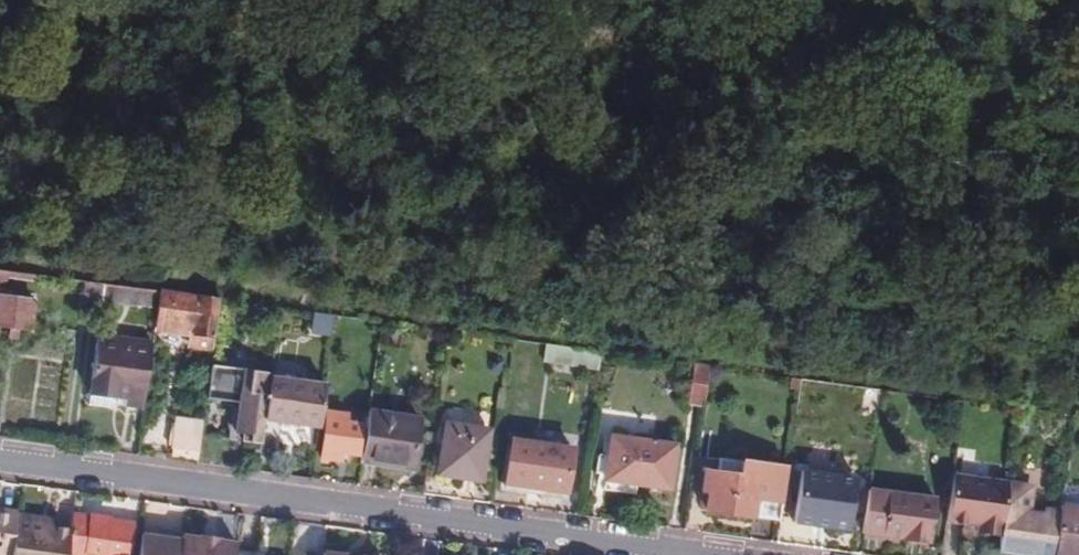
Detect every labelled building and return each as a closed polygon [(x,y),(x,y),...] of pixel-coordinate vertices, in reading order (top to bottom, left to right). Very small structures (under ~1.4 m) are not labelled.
[(0,278),(0,290),(19,292),(19,281),(0,278)] [(96,291),(77,288),(73,322),(92,325),(96,291)] [(96,291),(92,325),(111,327),(112,315),(148,320),(151,298),(96,291)] [(151,298),(148,320),(146,333),(188,339),(206,342),(211,306),(151,298)] [(23,309),(0,306),(0,335),(18,337),(23,309)] [(313,311),(308,332),(328,336),(332,315),(313,311)] [(204,356),(206,342),(188,339),(185,353),(204,356)] [(590,355),(537,348),(534,364),(588,371),(590,355)] [(88,350),(80,411),(102,414),(112,411),(134,414),(142,357),(88,350)] [(695,404),(700,370),(683,367),(680,401),(695,404)] [(262,383),(263,379),(202,371),(198,404),(229,409),(225,438),(236,439),(235,447),(253,450),(257,424),(262,383)] [(317,389),(262,383),(257,424),(312,431),(317,389)] [(354,460),(353,468),(403,473),(411,422),(360,416),(358,431),(354,460)] [(321,417),(314,464),(334,465),(335,457),(354,460),(358,431),(339,428),(340,419),(321,417)] [(473,483),(480,433),(435,428),(429,478),(473,483)] [(189,469),(193,436),(162,432),(159,458),(163,459),(162,465),(189,469)] [(628,488),(634,444),(602,440),(599,472),(597,485),(628,488)] [(664,446),(634,444),(628,488),(659,492),(664,446)] [(500,487),(518,490),(523,451),(505,448),(500,487)] [(523,451),(518,490),(557,496),(563,458),(523,451)] [(627,499),(628,488),(597,485),(599,472),(587,471),(584,494),(627,499)] [(840,530),(846,479),(792,473),(786,524),(840,530)] [(694,512),(721,516),(727,479),(699,476),(694,512)] [(721,516),(759,521),(764,480),(749,478),(748,482),(727,479),(721,516)] [(1001,484),(951,479),(945,526),(970,528),(969,534),(998,538),(1005,486),(1001,484)] [(998,538),(996,554),(1047,554),(1052,518),(1029,513),(1031,490),(1005,486),(998,538)] [(923,543),(927,504),(880,498),(875,537),(923,543)] [(1053,507),(1052,518),(1047,554),(1078,554),(1078,510),(1053,507)] [(0,516),(0,554),(5,554),(10,522),(11,517),(0,516)] [(10,522),(5,554),(61,554),(63,537),(46,534),(31,532),(32,525),(10,522)] [(65,524),(63,537),(61,554),(122,554),(125,529),(85,524),(84,527),(65,524)] [(47,526),(32,525),(31,532),(46,534),(47,526)] [(134,541),(132,554),(172,554),(174,540),(157,538),(156,544),(148,543),(134,541)]
